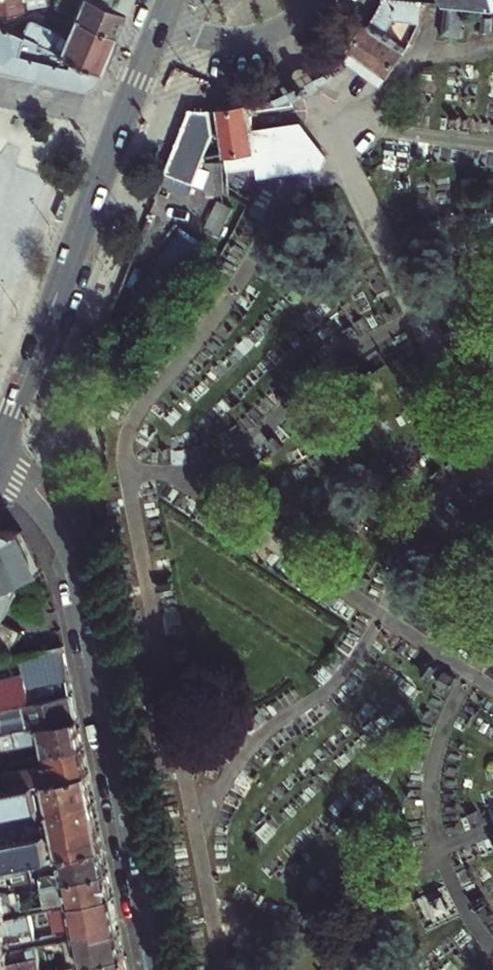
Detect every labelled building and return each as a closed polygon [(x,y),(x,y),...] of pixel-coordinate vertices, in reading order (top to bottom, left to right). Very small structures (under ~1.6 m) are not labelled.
[(25,6),(24,0),(0,0),(0,10),(25,6)] [(112,0),(49,0),(49,3),(73,12),(114,29),(120,15),(124,5),(112,0)] [(368,25),(352,48),(356,51),(391,76),(394,78),(410,55),(403,49),(417,29),(421,0),(383,0),(368,25)] [(20,29),(99,65),(108,43),(114,29),(73,12),(63,32),(26,15),(20,29)] [(17,67),(72,81),(82,83),(94,77),(99,65),(20,29),(0,20),(0,63),(17,67)] [(391,76),(356,51),(346,64),(382,89),(391,76)] [(189,109),(161,182),(189,192),(208,145),(224,143),(226,151),(230,173),(257,168),(260,181),(322,170),(327,158),(301,123),(253,129),(250,103),(240,105),(224,108),(202,108),(189,109)] [(210,185),(227,182),(222,152),(206,155),(210,185)] [(234,209),(218,203),(206,229),(220,236),(234,209)] [(161,319),(203,241),(174,226),(132,303),(161,319)] [(4,595),(17,587),(39,574),(20,532),(16,534),(15,532),(11,529),(9,528),(6,528),(3,529),(1,529),(0,530),(0,603),(4,595)] [(0,603),(0,630),(20,593),(17,587),(4,595),(0,603)] [(25,687),(66,679),(64,667),(60,646),(19,654),(22,670),(25,687)] [(0,674),(0,708),(22,703),(28,702),(25,687),(22,670),(0,674)] [(69,694),(28,702),(22,703),(0,708),(0,732),(0,734),(74,720),(69,694)] [(42,754),(79,746),(77,734),(74,720),(0,734),(0,738),(2,748),(39,741),(42,754)] [(30,785),(85,773),(82,760),(79,746),(42,754),(46,772),(10,780),(12,788),(30,785)] [(10,780),(7,762),(0,764),(0,791),(8,789),(12,788),(10,780)] [(34,805),(46,803),(48,803),(89,794),(87,785),(85,773),(30,785),(34,805)] [(34,805),(30,785),(12,788),(8,789),(12,810),(25,807),(34,805)] [(3,812),(12,810),(8,789),(0,791),(0,812),(3,812)] [(89,794),(48,803),(48,805),(49,808),(90,799),(89,797),(89,794)] [(90,799),(49,808),(52,822),(38,824),(40,834),(95,823),(94,818),(90,799)] [(44,858),(99,847),(98,840),(95,823),(40,834),(44,858)] [(29,837),(20,838),(24,862),(27,861),(30,861),(44,858),(40,834),(29,837)] [(20,838),(10,840),(0,843),(0,847),(4,866),(24,862),(20,838)] [(102,862),(99,847),(44,858),(30,861),(31,867),(37,866),(40,884),(61,880),(104,871),(102,862)] [(24,862),(4,866),(0,867),(0,892),(14,889),(31,886),(27,861),(24,862)] [(31,886),(14,889),(18,910),(46,904),(65,900),(65,902),(65,904),(109,896),(108,894),(106,883),(104,871),(61,880),(40,884),(31,886)] [(5,904),(7,912),(18,910),(14,889),(0,892),(0,905),(5,904)] [(65,904),(46,908),(51,932),(71,929),(73,938),(116,930),(113,916),(111,906),(110,900),(109,896),(65,904)] [(7,929),(27,925),(24,913),(2,917),(0,918),(0,931),(7,929)] [(116,930),(73,938),(60,941),(65,966),(120,955),(119,948),(116,930)] [(0,948),(0,969),(36,969),(33,958),(23,959),(15,961),(13,949),(0,952),(0,948)] [(44,969),(123,969),(120,955),(65,966),(50,969),(45,969),(44,969)]
